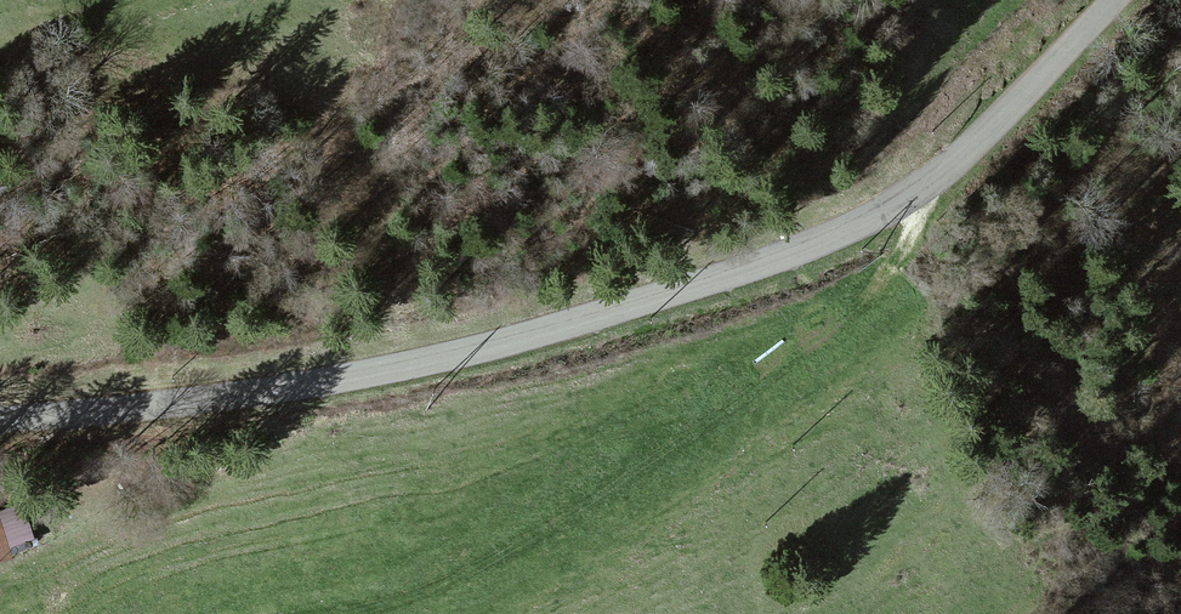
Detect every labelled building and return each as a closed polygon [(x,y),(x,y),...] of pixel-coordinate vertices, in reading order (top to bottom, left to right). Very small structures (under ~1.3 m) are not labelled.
[(21,555),(17,547),(40,538),(25,502),(2,511),(0,506),(0,564),(21,555)]
